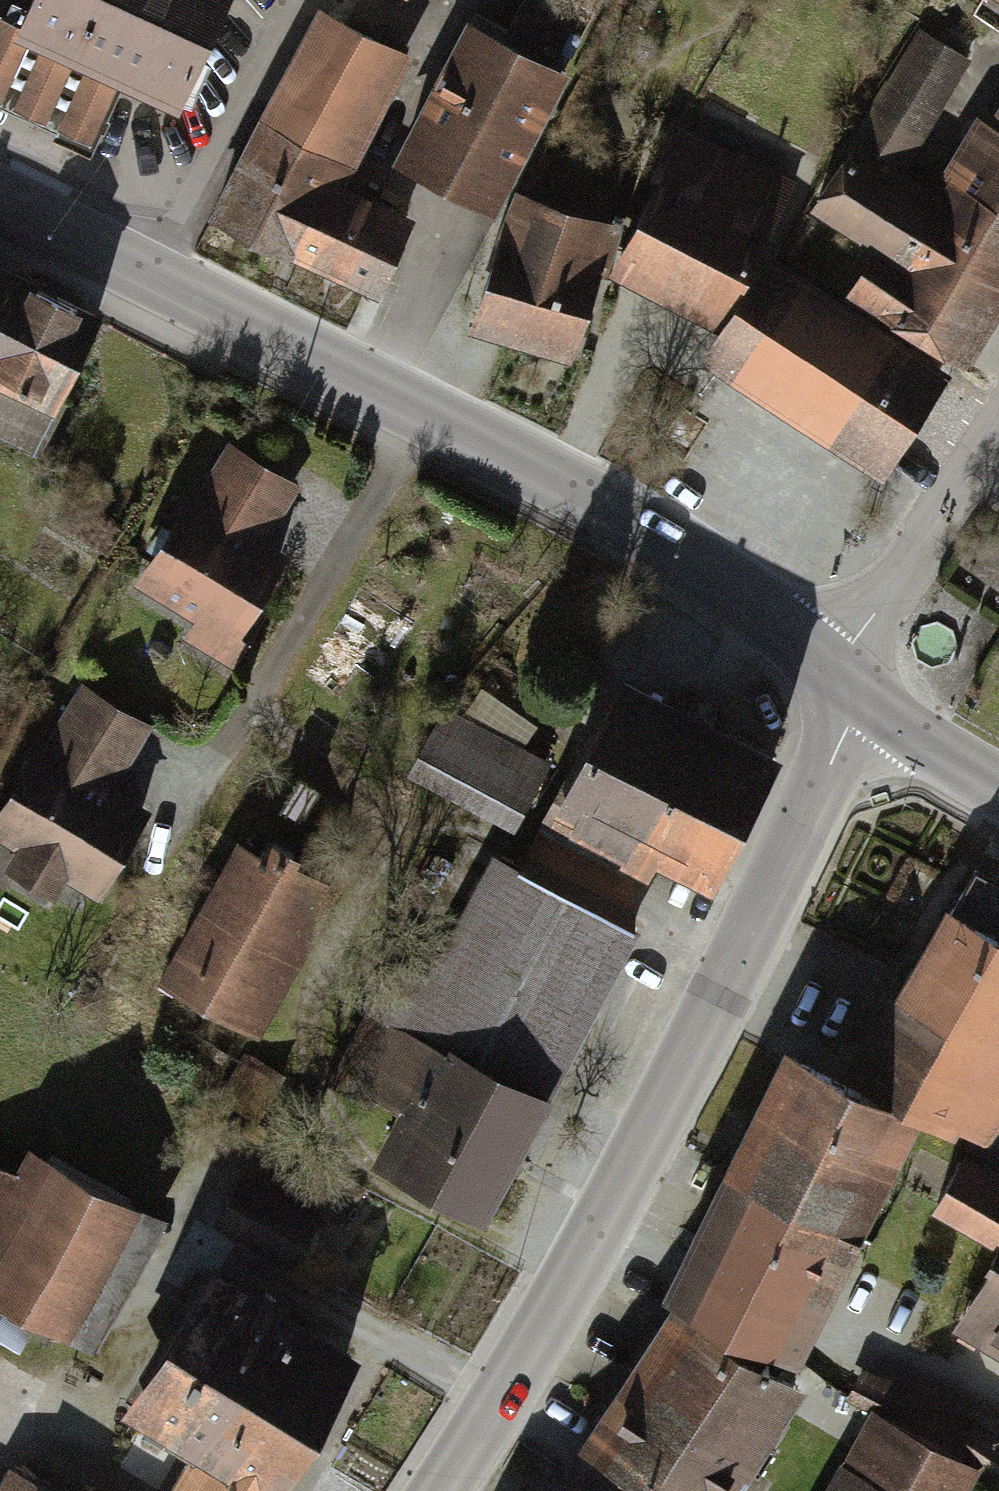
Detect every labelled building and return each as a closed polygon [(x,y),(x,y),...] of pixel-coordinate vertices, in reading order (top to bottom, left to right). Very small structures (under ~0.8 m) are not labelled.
[(20,23),(0,14),(0,101),(95,144),(125,78),(179,103),(226,0),(30,0),(20,23)] [(998,13),(998,0),(979,0),(998,13)] [(396,56),(297,7),(190,221),(358,304),(398,224),(330,190),(396,56)] [(545,70),(441,21),(371,169),(476,218),(545,70)] [(914,25),(835,145),(882,175),(961,56),(914,25)] [(998,130),(998,73),(973,113),(998,130)] [(998,228),(998,130),(973,113),(928,182),(998,228)] [(596,224),(496,195),(439,331),(546,366),(583,278),(686,328),(773,188),(666,130),(596,224)] [(944,363),(998,281),(998,228),(928,182),(917,198),(882,175),(835,145),(791,211),(851,250),(824,293),(944,363)] [(935,373),(751,259),(683,368),(868,482),(935,373)] [(37,436),(97,318),(0,268),(0,417),(37,436)] [(169,644),(220,673),(252,616),(242,610),(273,555),(256,546),(291,485),(216,444),(182,503),(169,496),(116,590),(179,626),(169,644)] [(674,895),(748,749),(574,661),(531,747),(437,699),(406,760),(674,895)] [(71,686),(35,747),(24,741),(0,781),(0,854),(1,855),(0,857),(0,886),(33,905),(46,883),(82,903),(136,811),(107,794),(146,729),(71,686)] [(329,889),(218,834),(139,993),(250,1048),(329,889)] [(624,929),(472,859),(419,973),(385,957),(325,1087),(379,1112),(347,1182),(462,1234),(522,1105),(539,1113),(624,929)] [(952,903),(905,981),(860,1054),(987,1130),(998,1111),(998,1034),(997,1032),(998,1028),(998,931),(952,903)] [(913,1104),(791,1041),(737,1144),(730,1157),(853,1220),(913,1104)] [(74,1350),(144,1223),(3,1146),(0,1153),(0,1309),(74,1350)] [(962,1153),(937,1197),(998,1232),(998,1174),(962,1153)] [(853,1220),(730,1157),(688,1240),(671,1272),(794,1335),(853,1220)] [(341,1323),(185,1241),(129,1344),(289,1427),(341,1323)] [(995,1244),(943,1331),(998,1364),(998,1247),(995,1244)] [(673,1305),(633,1367),(590,1432),(667,1482),(682,1490),(717,1490),(789,1380),(673,1305)] [(289,1427),(129,1344),(87,1419),(163,1464),(149,1490),(256,1490),(289,1427)] [(869,1365),(863,1384),(929,1406),(936,1388),(869,1365)] [(832,1490),(955,1490),(971,1461),(878,1409),(832,1490)] [(0,1477),(0,1490),(28,1490),(0,1477)]
